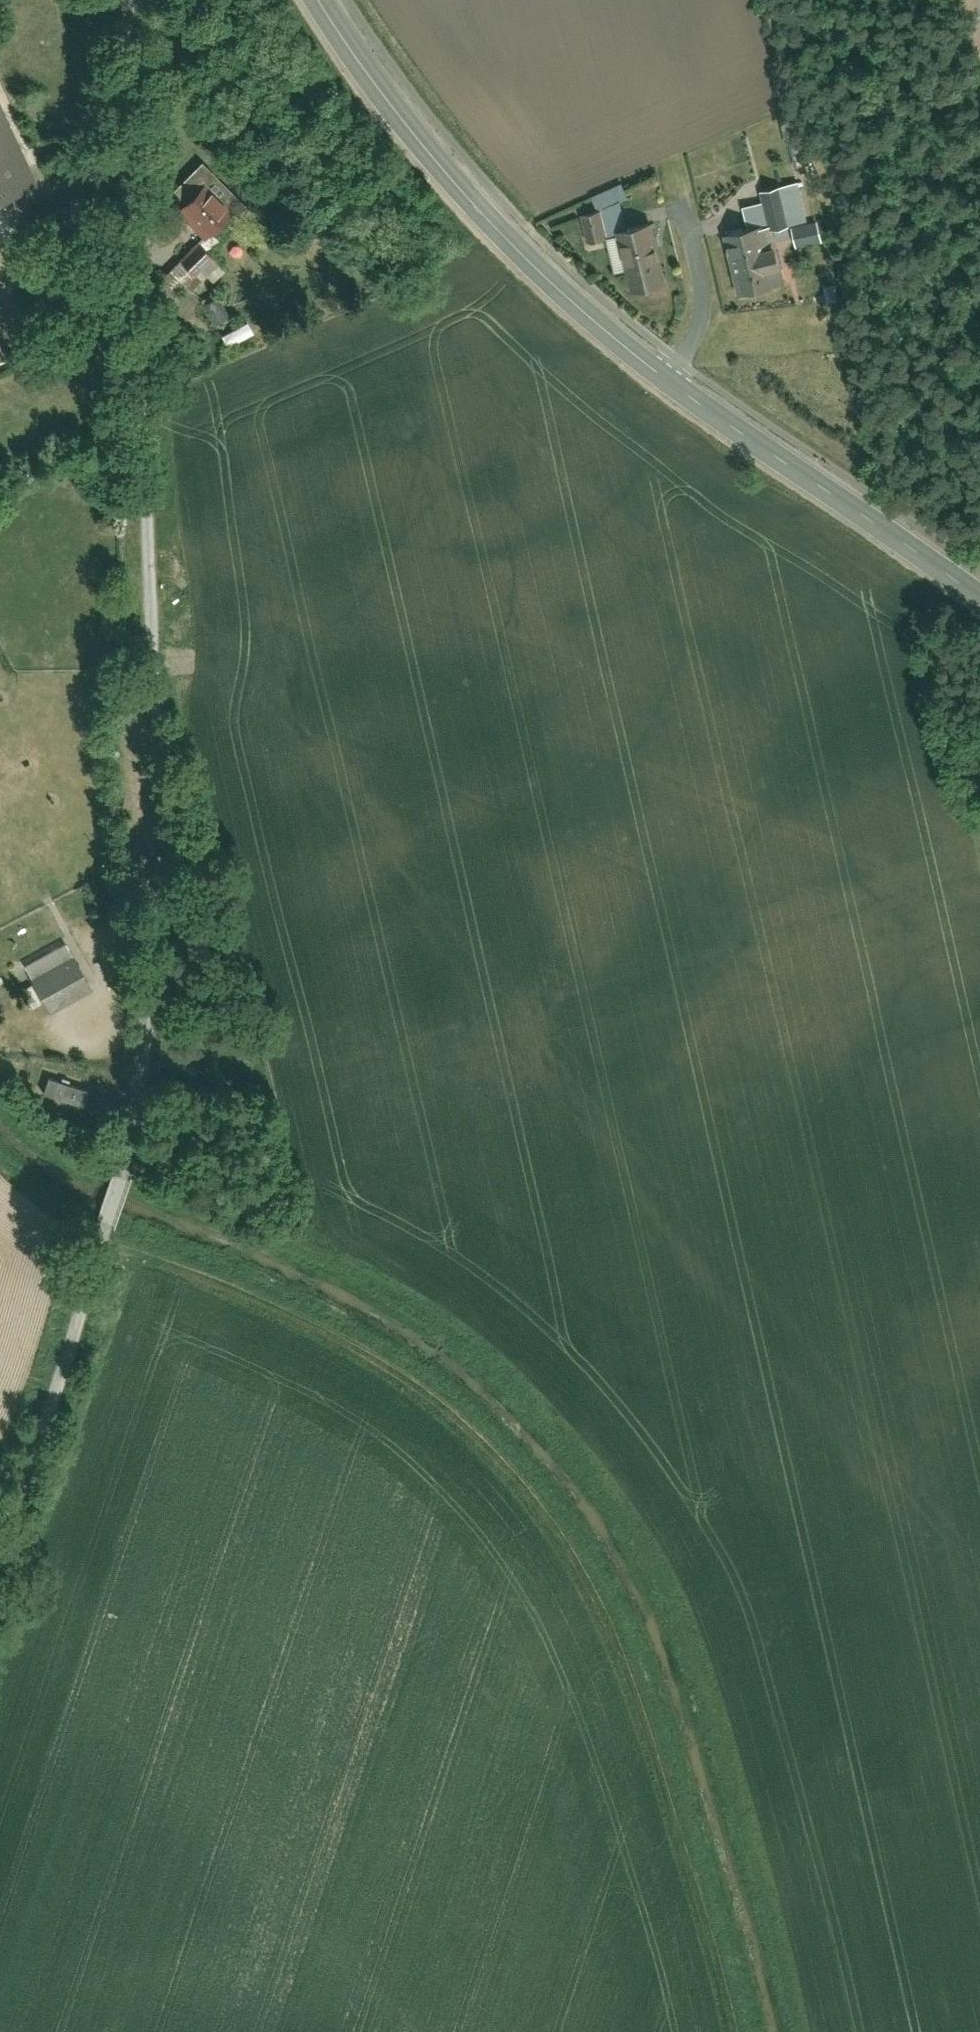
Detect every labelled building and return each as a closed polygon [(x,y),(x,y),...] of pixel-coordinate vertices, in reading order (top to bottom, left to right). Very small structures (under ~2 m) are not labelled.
[(38,192),(0,110),(0,209),(38,192)] [(241,210),(206,170),(189,184),(202,199),(187,211),(210,237),(241,210)] [(736,310),(781,302),(772,252),(803,247),(795,197),(761,203),(767,241),(725,249),(736,310)] [(632,313),(665,305),(648,235),(624,241),(619,219),(582,228),(589,258),(617,252),(632,313)] [(192,248),(165,270),(179,287),(206,265),(192,248)] [(211,325),(225,320),(217,297),(203,303),(211,325)] [(226,347),(253,333),(247,321),(219,335),(226,347)] [(70,956),(30,979),(55,1022),(95,999),(70,956)] [(90,1099),(60,1092),(56,1109),(86,1116),(90,1099)]
